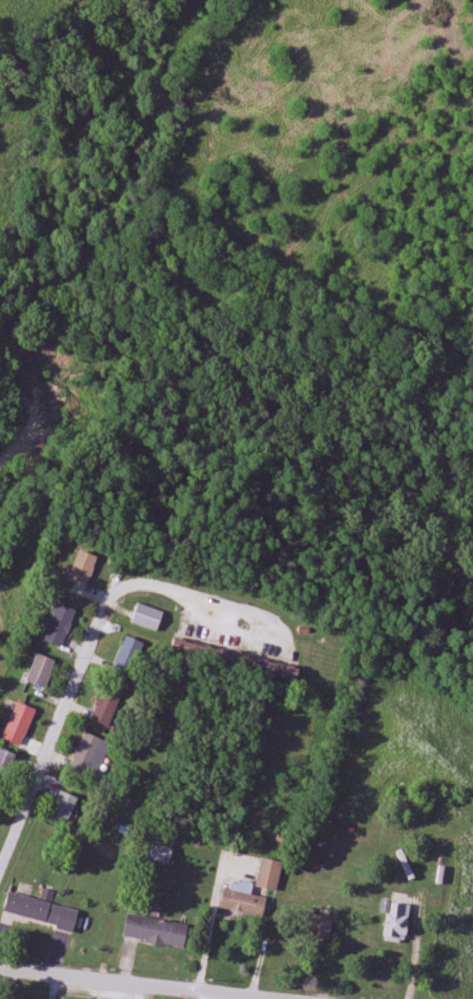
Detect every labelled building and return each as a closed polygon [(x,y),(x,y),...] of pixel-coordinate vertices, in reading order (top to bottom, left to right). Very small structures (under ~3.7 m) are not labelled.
[(98,557),(80,550),(68,578),(87,585),(98,557)] [(43,641),(61,649),(77,611),(58,604),(43,641)] [(132,623),(158,632),(164,612),(138,604),(132,623)] [(144,642),(124,637),(113,675),(133,680),(144,642)] [(56,662),(36,655),(27,682),(46,689),(56,662)] [(93,723),(116,730),(128,692),(105,685),(93,723)] [(36,710),(17,703),(6,730),(25,738),(36,710)] [(70,768),(96,779),(112,744),(85,732),(70,768)] [(16,755),(0,748),(0,779),(5,781),(16,755)] [(79,800),(61,791),(48,816),(67,825),(79,800)] [(169,865),(173,848),(154,844),(150,860),(169,865)] [(284,863),(263,858),(255,886),(276,892),(284,863)] [(221,909),(263,917),(267,898),(224,890),(221,909)] [(79,911),(51,905),(54,893),(47,891),(44,902),(9,893),(4,915),(74,931),(79,911)] [(406,944),(411,905),(390,902),(385,941),(406,944)] [(184,949),(188,925),(128,914),(123,938),(184,949)] [(311,939),(332,940),(332,916),(311,915),(311,939)]
